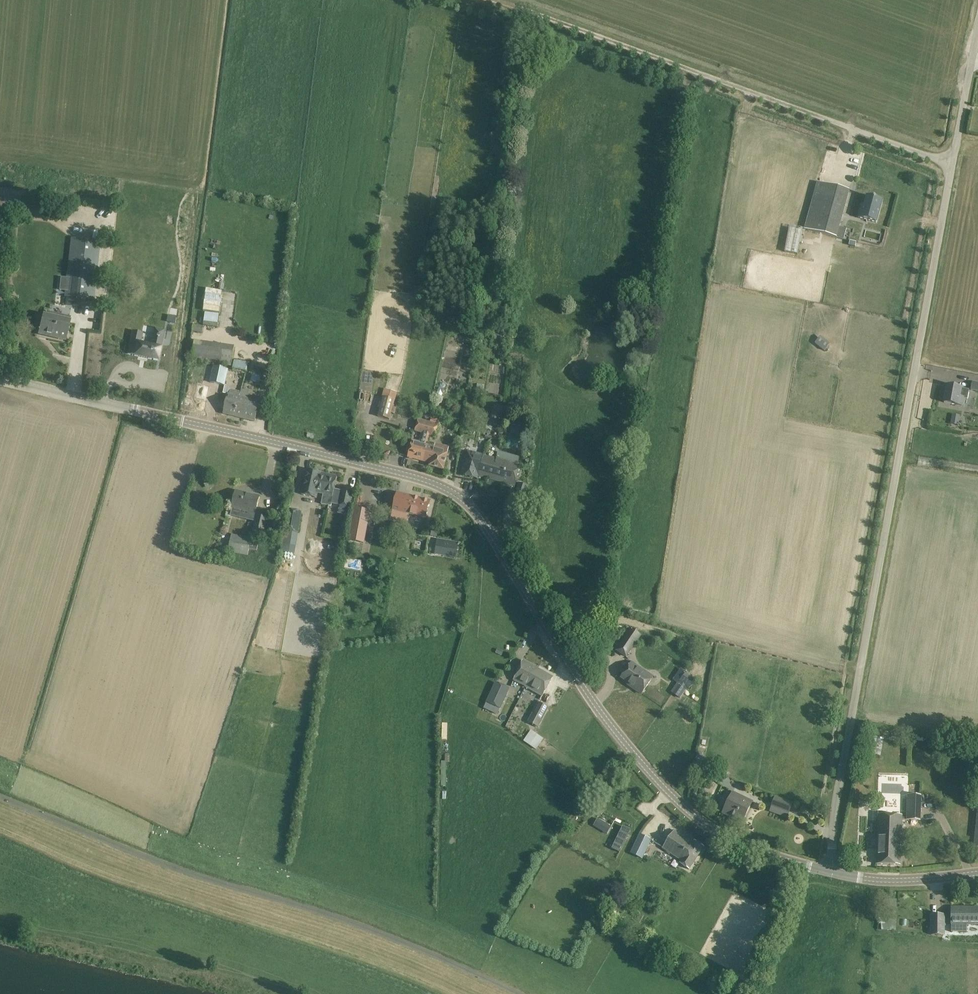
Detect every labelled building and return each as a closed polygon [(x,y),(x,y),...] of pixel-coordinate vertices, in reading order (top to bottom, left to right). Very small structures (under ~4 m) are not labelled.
[(751,130),(749,135),(764,139),(766,134),(751,130)] [(812,178),(762,168),(747,245),(797,255),(812,178)] [(849,191),(818,182),(805,230),(836,238),(849,191)] [(865,206),(862,205),(858,218),(876,223),(882,201),(867,197),(865,206)] [(100,241),(72,238),(65,297),(93,300),(100,241)] [(219,312),(221,290),(204,289),(203,311),(219,312)] [(835,305),(836,296),(824,295),(823,303),(835,305)] [(488,323),(489,310),(480,308),(478,322),(488,323)] [(217,327),(219,315),(205,313),(203,326),(217,327)] [(70,322),(43,316),(39,331),(45,332),(44,334),(65,339),(70,322)] [(169,316),(167,322),(175,324),(177,317),(169,316)] [(193,325),(192,332),(203,333),(203,326),(193,325)] [(140,345),(142,334),(132,332),(127,355),(157,361),(162,339),(152,336),(150,347),(140,345)] [(194,340),(191,359),(232,365),(235,346),(194,340)] [(524,349),(508,348),(507,363),(520,363),(520,356),(524,356),(524,349)] [(234,368),(248,370),(249,362),(235,360),(234,368)] [(229,370),(213,367),(210,383),(225,386),(229,370)] [(767,372),(775,382),(782,377),(774,367),(767,372)] [(471,394),(480,396),(482,386),(472,385),(471,394)] [(967,400),(969,390),(947,386),(944,402),(963,406),(965,399),(967,400)] [(223,414),(242,419),(245,411),(238,409),(241,398),(239,397),(240,392),(230,390),(229,394),(228,394),(223,414)] [(386,390),(384,397),(378,417),(390,421),(392,414),(395,415),(397,408),(394,407),(396,401),(398,393),(386,390)] [(259,402),(241,398),(238,409),(245,411),(242,419),(254,421),(259,402)] [(508,434),(509,415),(497,414),(496,433),(508,434)] [(431,422),(428,435),(431,436),(436,437),(439,424),(440,419),(432,417),(431,422)] [(428,445),(431,436),(428,435),(431,422),(418,419),(415,432),(422,434),(419,443),(414,441),(412,446),(410,446),(408,447),(407,451),(408,452),(410,453),(409,458),(424,462),(428,445)] [(435,447),(428,445),(424,462),(431,464),(431,467),(444,470),(450,448),(436,445),(435,447)] [(479,476),(478,476),(484,454),(468,449),(461,475),(478,479),(479,476)] [(479,476),(514,486),(521,463),(484,454),(478,476),(479,476)] [(315,493),(324,495),(327,481),(320,480),(321,474),(307,471),(302,495),(314,497),(315,493)] [(327,481),(324,495),(323,497),(333,500),(337,478),(321,474),(320,480),(327,481)] [(211,478),(203,481),(206,489),(214,486),(211,478)] [(525,485),(519,484),(515,497),(523,500),(528,486),(525,485)] [(350,509),(353,493),(342,490),(339,506),(350,509)] [(255,514),(260,498),(236,492),(232,508),(250,513),(248,520),(255,521),(252,533),(264,536),(269,515),(257,512),(257,514),(255,514)] [(398,493),(391,518),(407,523),(409,514),(425,519),(430,502),(398,493)] [(349,541),(365,544),(371,511),(355,508),(349,541)] [(299,534),(302,512),(288,510),(284,532),(299,534)] [(251,538),(232,534),(228,552),(248,556),(249,550),(257,551),(258,543),(250,542),(251,538)] [(455,557),(457,543),(438,540),(435,554),(455,557)] [(616,651),(627,658),(642,635),(631,628),(616,651)] [(526,687),(536,668),(523,661),(513,680),(526,687)] [(632,662),(621,679),(628,684),(627,685),(641,695),(653,677),(632,662)] [(536,668),(526,687),(525,688),(542,697),(553,678),(536,668)] [(678,682),(671,692),(680,699),(688,688),(678,682)] [(509,689),(496,683),(484,709),(497,715),(509,689)] [(549,708),(538,702),(528,722),(539,727),(549,708)] [(441,723),(440,740),(448,740),(449,723),(441,723)] [(531,731),(524,742),(536,751),(544,740),(531,731)] [(692,774),(712,781),(715,774),(695,767),(692,774)] [(733,792),(723,813),(742,823),(753,802),(733,792)] [(906,820),(921,821),(922,795),(907,795),(906,820)] [(793,803),(775,797),(770,812),(788,818),(793,803)] [(879,815),(877,864),(900,865),(902,816),(879,815)] [(612,828),(598,819),(593,827),(608,835),(612,828)] [(623,827),(612,850),(620,854),(631,831),(623,827)] [(690,869),(704,847),(694,841),(693,844),(675,832),(664,849),(682,860),(680,863),(690,869)] [(644,856),(651,841),(640,835),(632,850),(644,856)] [(952,908),(952,924),(966,924),(966,933),(976,933),(976,924),(977,925),(977,908),(952,908)] [(944,935),(944,915),(931,915),(931,935),(944,935)] [(896,921),(885,921),(885,924),(881,924),(881,930),(896,930),(896,921)]
